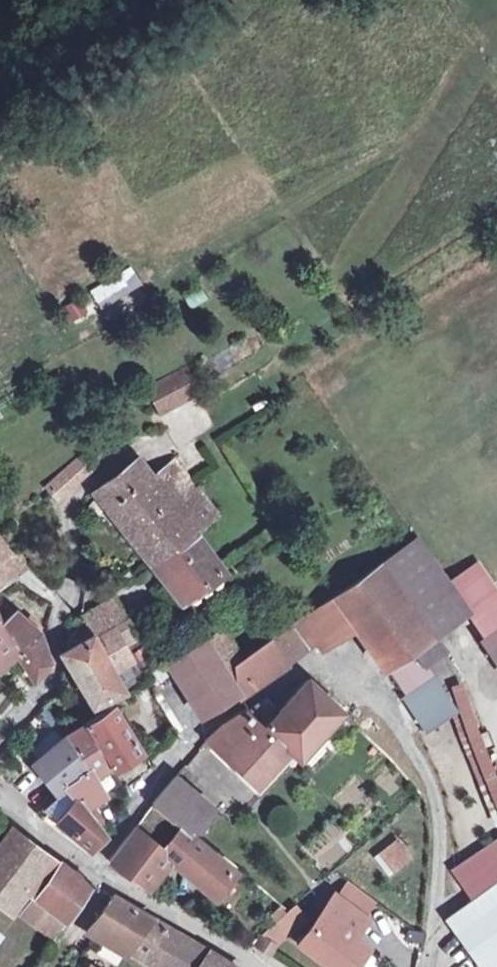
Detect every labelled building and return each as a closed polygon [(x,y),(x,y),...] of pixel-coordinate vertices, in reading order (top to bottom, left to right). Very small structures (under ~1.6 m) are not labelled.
[(131,267),(89,290),(99,308),(141,285),(131,267)] [(68,324),(84,314),(74,299),(58,309),(68,324)] [(187,365),(143,385),(157,414),(201,394),(187,365)] [(78,456),(67,466),(79,479),(90,469),(78,456)] [(94,489),(152,561),(191,531),(216,513),(192,481),(194,480),(177,460),(153,478),(140,461),(139,460),(138,459),(137,459),(136,459),(134,459),(133,460),(94,489)] [(56,499),(79,479),(67,466),(44,486),(50,492),(56,499)] [(191,531),(152,561),(185,602),(225,575),(191,531)] [(476,564),(447,584),(416,538),(379,564),(427,632),(431,638),(467,614),(475,626),(479,623),(496,610),(496,594),(476,564)] [(24,569),(9,549),(6,551),(0,543),(0,586),(24,569)] [(338,591),(300,618),(315,639),(320,645),(356,622),(383,663),(427,632),(379,564),(339,592),(338,591)] [(93,634),(124,618),(112,598),(81,614),(86,624),(93,634)] [(479,623),(475,626),(479,632),(496,620),(496,610),(479,623)] [(0,621),(0,626),(16,651),(22,660),(34,678),(48,664),(42,644),(37,630),(26,622),(12,611),(0,621)] [(30,617),(26,622),(37,630),(41,626),(30,617)] [(93,634),(66,648),(64,649),(63,650),(63,651),(63,652),(63,654),(64,657),(65,659),(91,702),(116,690),(124,685),(136,677),(149,670),(158,662),(137,633),(127,617),(124,618),(93,634)] [(300,618),(269,639),(284,660),(315,639),(300,618)] [(93,634),(86,624),(67,634),(66,648),(93,634)] [(16,651),(0,626),(0,662),(16,651)] [(222,628),(203,640),(216,661),(235,692),(231,665),(231,662),(240,656),(222,628)] [(269,639),(251,652),(265,672),(284,660),(269,639)] [(203,640),(170,661),(176,670),(183,682),(216,661),(203,640)] [(413,672),(425,662),(416,648),(387,668),(398,685),(410,675),(413,672)] [(231,665),(235,692),(265,672),(251,652),(241,659),(231,665)] [(231,662),(231,665),(241,659),(240,656),(231,662)] [(176,670),(170,661),(169,659),(160,665),(150,672),(154,695),(177,730),(182,727),(160,691),(159,682),(176,670)] [(235,692),(216,661),(183,682),(202,712),(235,692)] [(410,675),(398,685),(406,697),(434,677),(425,662),(413,672),(410,675)] [(265,726),(298,755),(340,709),(307,679),(265,726)] [(111,704),(82,723),(108,764),(110,767),(141,748),(132,735),(131,736),(111,704)] [(256,780),(286,749),(244,710),(221,724),(209,735),(256,780)] [(65,733),(70,729),(65,720),(60,722),(55,725),(61,736),(65,733)] [(91,773),(108,764),(82,723),(70,729),(65,733),(86,768),(77,772),(78,775),(64,785),(66,788),(70,794),(79,796),(84,804),(89,801),(103,792),(91,773)] [(65,733),(61,736),(30,761),(53,791),(64,785),(78,775),(77,772),(86,768),(65,733)] [(175,775),(153,802),(188,829),(209,804),(175,775)] [(70,794),(66,788),(37,813),(87,851),(105,831),(103,830),(100,825),(84,804),(79,796),(70,794)] [(102,819),(89,801),(84,804),(100,825),(102,819)] [(188,829),(153,802),(137,824),(109,860),(146,885),(147,884),(169,857),(212,893),(232,869),(185,833),(188,829)] [(65,921),(90,885),(12,826),(0,842),(0,904),(8,909),(25,889),(35,896),(65,921)] [(390,877),(413,858),(394,836),(371,855),(390,877)] [(479,966),(491,966),(496,963),(496,879),(444,917),(479,966)] [(354,887),(343,901),(362,915),(373,901),(354,887)] [(65,921),(35,896),(20,915),(51,939),(65,921)] [(207,950),(152,917),(113,896),(93,925),(89,931),(121,954),(127,946),(160,966),(234,966),(207,950)] [(352,936),(348,934),(352,930),(355,932),(366,917),(362,915),(343,901),(336,896),(300,944),(332,966),(352,966),(366,946),(352,936)] [(250,947),(263,956),(269,947),(257,938),(250,947)]
